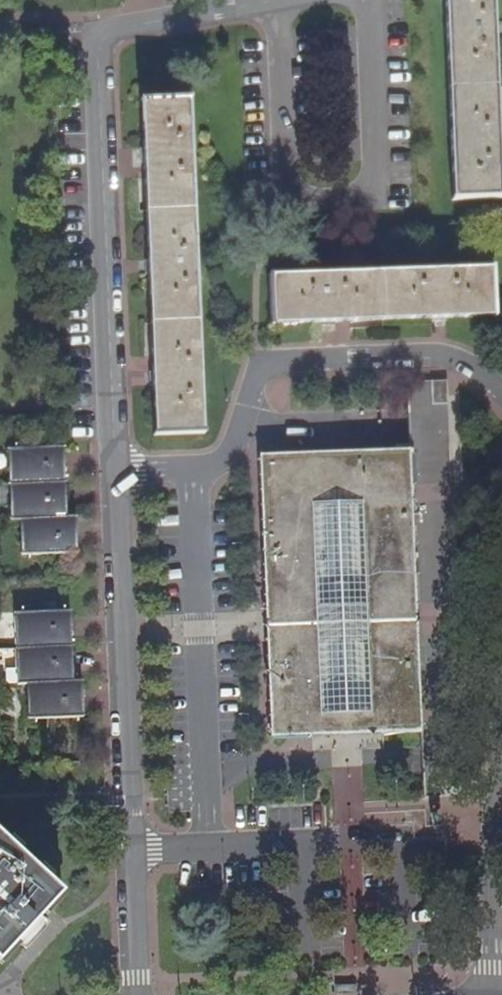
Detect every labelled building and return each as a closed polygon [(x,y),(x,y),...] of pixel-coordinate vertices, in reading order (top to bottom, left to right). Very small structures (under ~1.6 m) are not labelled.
[(452,201),(500,199),(498,129),(494,26),(493,0),(444,0),(452,201)] [(152,379),(154,436),(202,434),(187,99),(140,101),(142,154),(147,263),(152,379)] [(268,280),(269,324),(332,322),(437,318),(494,316),(492,269),(268,280)] [(16,482),(59,481),(58,461),(58,455),(58,446),(12,448),(12,470),(16,469),(16,482)] [(407,450),(261,456),(271,734),(385,731),(419,730),(407,450)] [(59,481),(16,482),(13,482),(14,505),(18,505),(18,519),(27,518),(60,517),(60,497),(59,481)] [(60,517),(27,518),(28,532),(25,532),(26,554),(71,553),(70,532),(69,517),(60,517)] [(25,647),(65,646),(65,628),(64,611),(20,612),(20,633),(24,633),(25,647)] [(35,682),(66,681),(66,662),(65,646),(25,647),(21,647),(21,668),(25,668),(26,682),(35,682)] [(25,668),(21,668),(1,669),(2,683),(26,682),(25,668)] [(66,681),(35,682),(36,696),(32,696),(32,719),(78,718),(77,700),(77,681),(66,681)] [(60,895),(0,839),(0,959),(60,895)]
